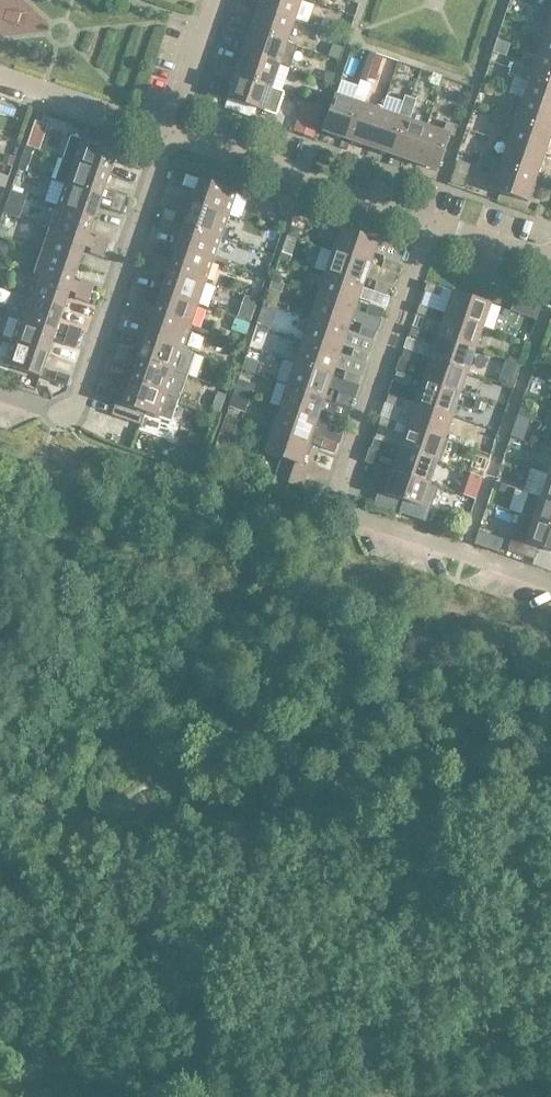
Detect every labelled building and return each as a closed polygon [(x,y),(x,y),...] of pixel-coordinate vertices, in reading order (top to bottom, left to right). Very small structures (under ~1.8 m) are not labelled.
[(258,8),(294,20),(301,0),(260,0),(258,8)] [(294,20),(258,8),(252,25),(242,21),(238,32),(248,36),(250,30),(286,43),(294,20)] [(228,29),(238,32),(242,21),(231,18),(228,29)] [(523,30),(533,33),(537,22),(526,19),(523,30)] [(537,22),(533,33),(543,37),(538,54),(550,58),(550,33),(545,31),(547,26),(537,22)] [(341,23),(337,34),(346,37),(350,26),(341,23)] [(286,43),(250,30),(248,36),(242,53),(278,65),(286,43)] [(332,43),(327,56),(338,60),(343,46),(332,43)] [(278,65),(242,53),(237,69),(226,66),(223,77),(233,81),(235,75),(271,87),(278,65)] [(532,70),(530,76),(550,83),(550,58),(538,54),(532,70)] [(373,61),(367,79),(374,81),(382,58),(375,55),(373,61)] [(212,74),(223,77),(226,66),(216,62),(212,74)] [(507,74),(518,78),(522,67),(511,63),(507,74)] [(522,67),(518,78),(528,82),(522,98),(550,108),(550,83),(530,76),(532,70),(522,67)] [(326,69),(323,77),(331,80),(334,72),(326,69)] [(271,87),(235,75),(233,81),(227,99),(263,111),(271,87)] [(360,81),(356,91),(367,95),(371,85),(360,81)] [(316,89),(313,101),(323,104),(327,93),(316,89)] [(367,95),(356,91),(352,101),(335,95),(322,131),(346,139),(358,103),(364,105),(367,95)] [(404,96),(401,106),(412,110),(415,100),(404,96)] [(303,98),(292,130),(313,137),(323,105),(303,98)] [(517,115),(515,121),(550,133),(550,132),(550,108),(522,98),(517,115)] [(380,111),(364,105),(358,103),(346,139),(368,147),(380,111)] [(412,110),(401,106),(397,117),(380,111),(368,147),(390,155),(403,119),(408,121),(412,110)] [(492,119),(502,123),(506,112),(496,108),(492,119)] [(517,115),(506,112),(502,123),(513,126),(507,143),(543,156),(550,133),(515,121),(517,115)] [(425,126),(408,121),(403,119),(390,155),(413,162),(425,126)] [(446,122),(442,132),(425,126),(413,162),(436,170),(449,135),(453,136),(457,126),(446,122)] [(103,132),(99,143),(110,147),(114,135),(103,132)] [(29,135),(26,146),(38,150),(42,139),(29,135)] [(116,151),(70,135),(62,158),(108,174),(116,151)] [(507,143),(501,160),(499,166),(535,178),(543,156),(507,143)] [(25,146),(22,158),(31,161),(35,150),(25,146)] [(477,164),(487,168),(491,157),(481,153),(477,164)] [(6,154),(4,162),(13,165),(15,157),(6,154)] [(143,160),(131,156),(128,166),(140,170),(143,160)] [(501,160),(491,157),(487,168),(497,171),(491,189),(527,202),(535,178),(499,166),(501,160)] [(108,174),(62,158),(54,181),(65,184),(101,197),(108,174)] [(182,184),(185,175),(172,170),(169,180),(182,184)] [(199,180),(191,203),(227,215),(235,192),(199,180)] [(101,197),(65,184),(57,207),(93,219),(101,197)] [(13,187),(11,191),(21,195),(23,190),(13,187)] [(115,191),(111,200),(124,205),(127,195),(115,191)] [(10,192),(3,212),(20,218),(27,197),(10,192)] [(124,205),(111,200),(108,210),(121,214),(124,205)] [(227,215),(191,203),(184,225),(220,237),(227,215)] [(93,219),(57,207),(49,229),(85,241),(93,219)] [(164,208),(160,217),(173,221),(176,212),(164,208)] [(173,221),(160,217),(157,227),(170,231),(173,221)] [(220,237),(184,225),(176,247),(212,260),(220,237)] [(291,225),(287,235),(297,238),(299,234),(296,227),(291,225)] [(377,240),(340,228),(332,251),(370,263),(377,240)] [(85,241),(49,229),(42,252),(78,264),(85,241)] [(96,235),(92,244),(105,248),(108,239),(96,235)] [(105,248),(92,244),(89,253),(102,257),(105,248)] [(212,260),(176,247),(168,270),(204,282),(212,260)] [(370,263),(332,251),(325,273),(362,286),(370,263)] [(78,264),(42,252),(34,274),(70,286),(78,264)] [(152,254),(149,263),(161,268),(164,258),(152,254)] [(398,264),(384,259),(381,268),(395,273),(398,264)] [(161,268),(149,263),(146,273),(158,277),(161,268)] [(204,282),(168,270),(161,292),(197,305),(204,282)] [(362,286),(325,273),(317,296),(354,308),(362,286)] [(70,286),(34,274),(26,296),(63,309),(70,286)] [(80,279),(77,289),(90,293),(93,284),(80,279)] [(272,281),(268,291),(281,295),(284,285),(272,281)] [(391,287),(376,282),(373,290),(388,295),(391,287)] [(441,288),(426,282),(423,291),(438,296),(441,288)] [(90,293),(77,289),(74,298),(86,302),(90,293)] [(490,304),(452,291),(445,314),(482,327),(490,304)] [(197,305),(161,292),(153,315),(189,327),(197,305)] [(63,309),(26,296),(19,319),(55,331),(63,309)] [(243,296),(236,317),(249,321),(257,301),(243,296)] [(354,308),(317,296),(309,318),(347,331),(354,308)] [(541,305),(515,296),(509,311),(536,320),(541,305)] [(137,299),(133,308),(146,312),(149,303),(137,299)] [(383,309),(368,304),(365,313),(380,318),(383,309)] [(434,310),(419,305),(416,314),(431,319),(434,310)] [(146,312),(133,308),(130,317),(143,322),(146,312)] [(482,327),(445,314),(437,337),(474,349),(482,327)] [(189,327),(153,315),(145,337),(181,349),(189,327)] [(234,318),(230,331),(245,336),(249,323),(234,318)] [(347,331),(309,318),(302,340),(339,353),(347,331)] [(55,331),(19,319),(11,341),(47,353),(55,331)] [(69,325),(66,335),(78,339),(81,330),(69,325)] [(256,326),(250,343),(262,346),(268,330),(256,326)] [(376,332),(361,326),(358,335),(373,340),(376,332)] [(426,332),(411,327),(408,336),(423,341),(426,332)] [(78,339),(66,335),(62,344),(75,348),(78,339)] [(181,349),(145,337),(138,359),(174,372),(181,349)] [(474,349),(437,337),(429,359),(467,372),(474,349)] [(339,353),(302,340),(294,363),(331,375),(339,353)] [(47,353),(11,341),(3,364),(39,377),(47,353)] [(118,342),(114,351),(127,356),(130,346),(118,342)] [(232,343),(227,347),(228,353),(234,356),(239,351),(238,345),(232,343)] [(368,354),(353,349),(350,358),(365,363),(368,354)] [(418,355),(403,350),(400,358),(415,363),(418,355)] [(127,356),(114,351),(111,361),(124,365),(127,356)] [(246,357),(241,369),(254,373),(258,361),(246,357)] [(174,372),(138,359),(130,382),(166,394),(174,372)] [(467,372),(429,359),(422,382),(459,394),(467,372)] [(331,375),(294,363),(286,385),(324,398),(331,375)] [(360,376),(345,371),(342,380),(357,385),(360,376)] [(69,376),(57,372),(54,381),(66,386),(69,376)] [(411,377),(396,372),(393,381),(408,386),(411,377)] [(238,378),(234,391),(250,397),(255,384),(238,378)] [(179,398),(166,394),(130,382),(122,404),(115,402),(111,415),(140,425),(145,413),(171,422),(179,398)] [(459,394),(422,382),(414,404),(451,416),(459,394)] [(324,398),(286,385),(279,408),(316,420),(324,398)] [(98,386),(95,396),(108,400),(111,390),(98,386)] [(217,391),(211,408),(219,411),(225,394),(217,391)] [(233,393),(228,407),(245,412),(250,399),(233,393)] [(353,399),(338,394),(335,402),(350,408),(353,399)] [(403,399),(388,394),(385,403),(400,408),(403,399)] [(475,401),(473,408),(483,411),(485,404),(475,401)] [(451,416),(414,404),(407,426),(444,439),(451,416)] [(522,404),(518,414),(528,418),(531,408),(522,404)] [(316,420),(279,408),(271,430),(309,443),(316,420)] [(225,415),(219,433),(243,441),(249,423),(225,415)] [(345,421),(330,416),(327,425),(342,430),(345,421)] [(395,422),(381,417),(378,425),(392,431),(395,422)] [(444,439),(407,426),(399,449),(436,461),(444,439)] [(309,443),(271,430),(263,453),(281,459),(274,480),(300,488),(307,467),(301,465),(309,443)] [(193,433),(189,444),(205,450),(209,438),(193,433)] [(337,444),(322,439),(319,447),(334,452),(337,444)] [(388,444),(373,439),(370,448),(385,453),(388,444)] [(436,461),(399,449),(391,471),(428,484),(436,461)] [(428,484),(391,471),(384,494),(377,492),(373,505),(398,513),(403,501),(421,507),(428,484)] [(464,471),(457,493),(474,499),(482,477),(464,471)] [(548,475),(540,497),(550,501),(550,476),(548,475)] [(495,482),(493,489),(504,493),(507,486),(495,482)] [(520,515),(550,526),(550,501),(540,497),(528,493),(520,515)] [(520,515),(512,538),(511,537),(507,550),(534,559),(538,547),(550,551),(550,526),(520,515)] [(479,526),(473,544),(491,550),(479,526)]
